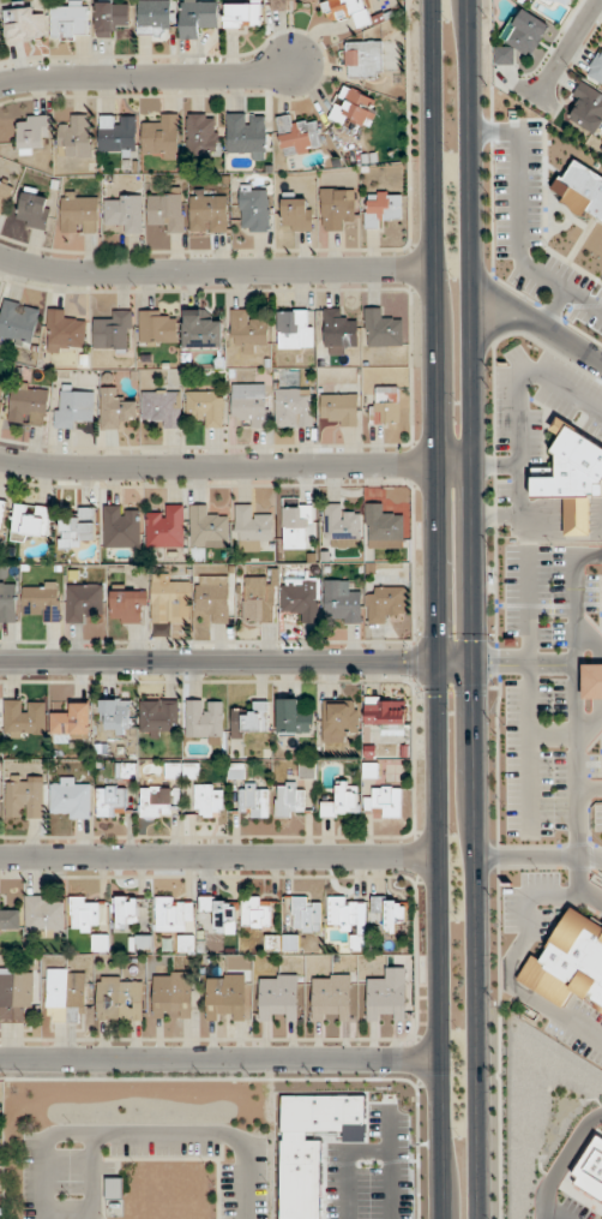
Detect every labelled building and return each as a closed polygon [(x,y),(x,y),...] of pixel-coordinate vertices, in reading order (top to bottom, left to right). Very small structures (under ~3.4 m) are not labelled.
[(169,0),(138,0),(138,38),(169,38),(169,0)] [(204,40),(204,28),(217,28),(217,0),(180,0),(180,40),(204,40)] [(269,11),(289,11),(289,0),(269,0),(269,11)] [(355,29),(371,23),(362,0),(327,0),(320,2),(328,25),(351,17),(355,29)] [(564,9),(569,0),(549,0),(564,9)] [(87,38),(87,3),(51,3),(51,38),(87,38)] [(116,38),(116,27),(128,27),(128,3),(94,3),(94,38),(116,38)] [(224,28),(261,28),(261,3),(224,3),(224,28)] [(6,43),(46,39),(44,14),(33,15),(32,4),(2,7),(6,43)] [(507,68),(517,50),(531,58),(549,26),(520,9),(500,44),(502,45),(493,60),(507,68)] [(601,84),(601,43),(600,42),(589,81),(601,84)] [(381,43),(344,43),(344,79),(381,79),(381,43)] [(601,136),(601,94),(583,84),(565,118),(601,137),(601,136)] [(371,93),(335,95),(337,125),(373,123),(371,93)] [(266,158),(266,113),(227,113),(227,158),(266,158)] [(179,114),(154,114),(154,125),(141,125),(141,158),(179,158),(179,114)] [(91,115),(68,115),(68,127),(58,127),(58,147),(66,146),(66,159),(91,158),(91,115)] [(186,115),(186,156),(217,156),(217,115),(186,115)] [(17,116),(17,154),(39,154),(39,141),(49,141),(49,116),(17,116)] [(98,116),(98,152),(135,152),(135,116),(98,116)] [(277,122),(281,156),(322,150),(318,117),(277,122)] [(570,158),(548,195),(588,219),(590,216),(601,223),(601,177),(570,158)] [(14,191),(0,181),(0,211),(14,191)] [(239,232),(268,232),(268,186),(240,186),(239,232)] [(354,190),(321,190),(321,231),(344,231),(344,219),(354,219),(354,190)] [(190,221),(201,221),(201,233),(226,233),(226,192),(190,192),(190,221)] [(365,227),(387,227),(387,217),(401,217),(401,192),(365,192),(365,227)] [(49,195),(19,194),(19,228),(48,229),(49,195)] [(159,233),(182,233),(182,194),(148,194),(148,222),(159,222),(159,233)] [(61,234),(97,234),(97,195),(61,195),(61,234)] [(141,234),(141,196),(104,196),(104,234),(141,234)] [(312,232),(312,199),(282,199),(282,232),(312,232)] [(31,346),(40,310),(6,301),(0,322),(0,338),(31,346)] [(402,319),(381,319),(381,308),(365,308),(365,347),(402,347),(402,319)] [(357,321),(345,321),(345,309),(323,309),(323,355),(346,355),(346,346),(357,346),(357,321)] [(71,353),(71,347),(84,348),(85,322),(69,321),(69,311),(46,310),(44,352),(71,353)] [(132,310),(107,310),(107,323),(93,323),(93,350),(132,350),(132,310)] [(165,310),(139,310),(139,342),(177,342),(177,321),(165,321),(165,310)] [(222,323),(210,323),(210,310),(183,310),(183,350),(222,350),(222,323)] [(230,352),(267,353),(267,321),(253,321),(253,310),(230,310),(230,352)] [(312,310),(276,310),(276,350),(312,350),(312,310)] [(242,428),(269,428),(269,384),(230,384),(230,420),(242,420),(242,428)] [(8,423),(44,426),(47,390),(12,387),(8,423)] [(93,418),(94,389),(56,387),(55,428),(80,429),(80,417),(93,418)] [(399,387),(372,387),(372,425),(399,425),(399,387)] [(124,430),(124,419),(136,419),(136,400),(122,400),(122,388),(100,388),(100,430),(124,430)] [(314,428),(314,389),(275,389),(275,428),(314,428)] [(141,417),(155,417),(155,429),(180,429),(180,391),(141,391),(141,417)] [(222,391),(186,391),(186,416),(198,416),(198,428),(222,428),(222,391)] [(356,426),(356,395),(320,395),(320,426),(356,426)] [(557,420),(551,430),(560,435),(554,446),(554,468),(529,468),(529,499),(564,499),(564,537),(591,537),(591,497),(601,497),(601,495),(601,446),(557,420)] [(272,515),(254,515),(254,504),(235,504),(234,552),(260,552),(260,540),(272,540),(272,515)] [(348,504),(323,504),(323,548),(360,548),(360,515),(348,515),(348,504)] [(382,515),(382,504),(366,504),(365,542),(403,543),(404,516),(382,515)] [(49,541),(51,507),(13,505),(12,540),(49,541)] [(311,505),(281,505),(281,549),(311,549),(311,505)] [(103,506),(103,548),(140,548),(140,506),(103,506)] [(146,548),(184,548),(184,506),(159,506),(159,515),(146,515),(146,548)] [(190,548),(228,548),(228,517),(212,517),(212,506),(190,506),(190,548)] [(94,509),(72,509),(72,521),(59,521),(59,549),(83,549),(83,538),(94,538),(94,509)] [(151,624),(190,624),(190,584),(177,584),(177,574),(151,574),(151,624)] [(194,611),(207,611),(207,624),(227,624),(227,577),(194,577),(194,611)] [(273,623),(273,578),(242,578),(242,623),(273,623)] [(318,623),(318,579),(281,579),(281,611),(294,611),(294,623),(318,623)] [(335,624),(360,624),(360,593),(348,593),(348,581),(324,581),(324,612),(335,612),(335,624)] [(59,623),(59,583),(22,583),(22,611),(34,611),(34,623),(59,623)] [(15,623),(15,584),(0,584),(0,623),(15,623)] [(67,623),(102,623),(102,585),(67,585),(67,623)] [(406,587),(366,587),(366,623),(392,623),(392,612),(406,612),(406,587)] [(111,624),(146,623),(145,589),(110,590),(111,624)] [(580,667),(601,666),(601,701),(582,701),(580,667)] [(302,699),(277,699),(277,735),(314,735),(314,712),(302,712),(302,699)] [(365,726),(405,726),(405,699),(365,699),(365,726)] [(131,700),(99,700),(99,724),(110,724),(110,735),(131,735),(131,700)] [(45,736),(45,701),(4,701),(4,736),(45,736)] [(177,734),(177,701),(140,701),(140,734),(177,734)] [(222,701),(186,701),(186,741),(222,741),(222,701)] [(322,736),(358,736),(358,702),(322,702),(322,736)] [(254,713),(231,713),(231,736),(267,736),(267,703),(254,703),(254,713)] [(90,704),(64,704),(64,714),(50,714),(50,735),(90,735),(90,704)] [(50,818),(89,818),(89,778),(50,778),(50,818)] [(7,818),(43,818),(43,781),(7,781),(7,818)] [(303,818),(303,783),(275,783),(275,818),(303,818)] [(358,784),(335,783),(334,804),(321,804),(321,816),(357,817),(358,784)] [(267,818),(267,785),(239,785),(239,818),(267,818)] [(222,786),(194,786),(194,818),(213,818),(213,809),(222,809),(222,786)] [(96,787),(96,817),(124,817),(124,787),(96,787)] [(139,818),(170,818),(170,787),(139,787),(139,818)] [(401,787),(372,787),(372,798),(365,798),(365,818),(401,818),(401,787)] [(25,933),(63,933),(63,897),(25,897),(25,933)] [(366,897),(328,897),(328,926),(353,927),(352,951),(365,951),(366,897)] [(99,898),(69,898),(69,932),(99,932),(99,898)] [(116,928),(137,928),(137,898),(116,898),(116,928)] [(192,932),(192,898),(155,898),(155,932),(192,932)] [(234,933),(234,898),(199,898),(199,913),(212,913),(212,934),(234,933)] [(275,898),(242,898),(242,928),(275,928),(275,898)] [(320,932),(320,898),(292,898),(292,932),(320,932)] [(407,934),(407,898),(371,898),(371,911),(384,911),(384,934),(407,934)] [(571,907),(601,927),(601,1012),(592,1006),(596,1002),(586,996),(585,998),(572,991),(561,1008),(516,979),(531,956),(540,961),(547,948),(546,946),(571,907)] [(91,936),(91,953),(107,953),(107,936),(91,936)] [(149,954),(149,936),(129,936),(129,954),(149,954)] [(275,951),(275,937),(266,937),(266,951),(275,951)] [(23,1012),(32,1012),(33,969),(0,969),(0,1023),(22,1023),(23,1012)] [(84,970),(47,970),(47,1023),(84,1023),(84,970)] [(153,1018),(177,1018),(177,1009),(190,1009),(190,973),(153,973),(153,1018)] [(245,975),(206,975),(206,1020),(245,1020),(245,975)] [(298,975),(259,975),(259,1021),(298,1021),(298,975)] [(312,1020),(338,1020),(338,1021),(350,1021),(350,975),(312,975),(312,1020)] [(366,1021),(405,1021),(405,975),(366,975),(366,1021)] [(96,978),(96,1021),(142,1021),(142,978),(96,978)] [(312,1147),(311,1218),(270,1218),(271,1103),(356,1103),(356,1148),(312,1147)] [(585,1142),(601,1152),(601,1205),(562,1181),(585,1142)] [(106,1179),(106,1199),(122,1199),(122,1179),(106,1179)]
